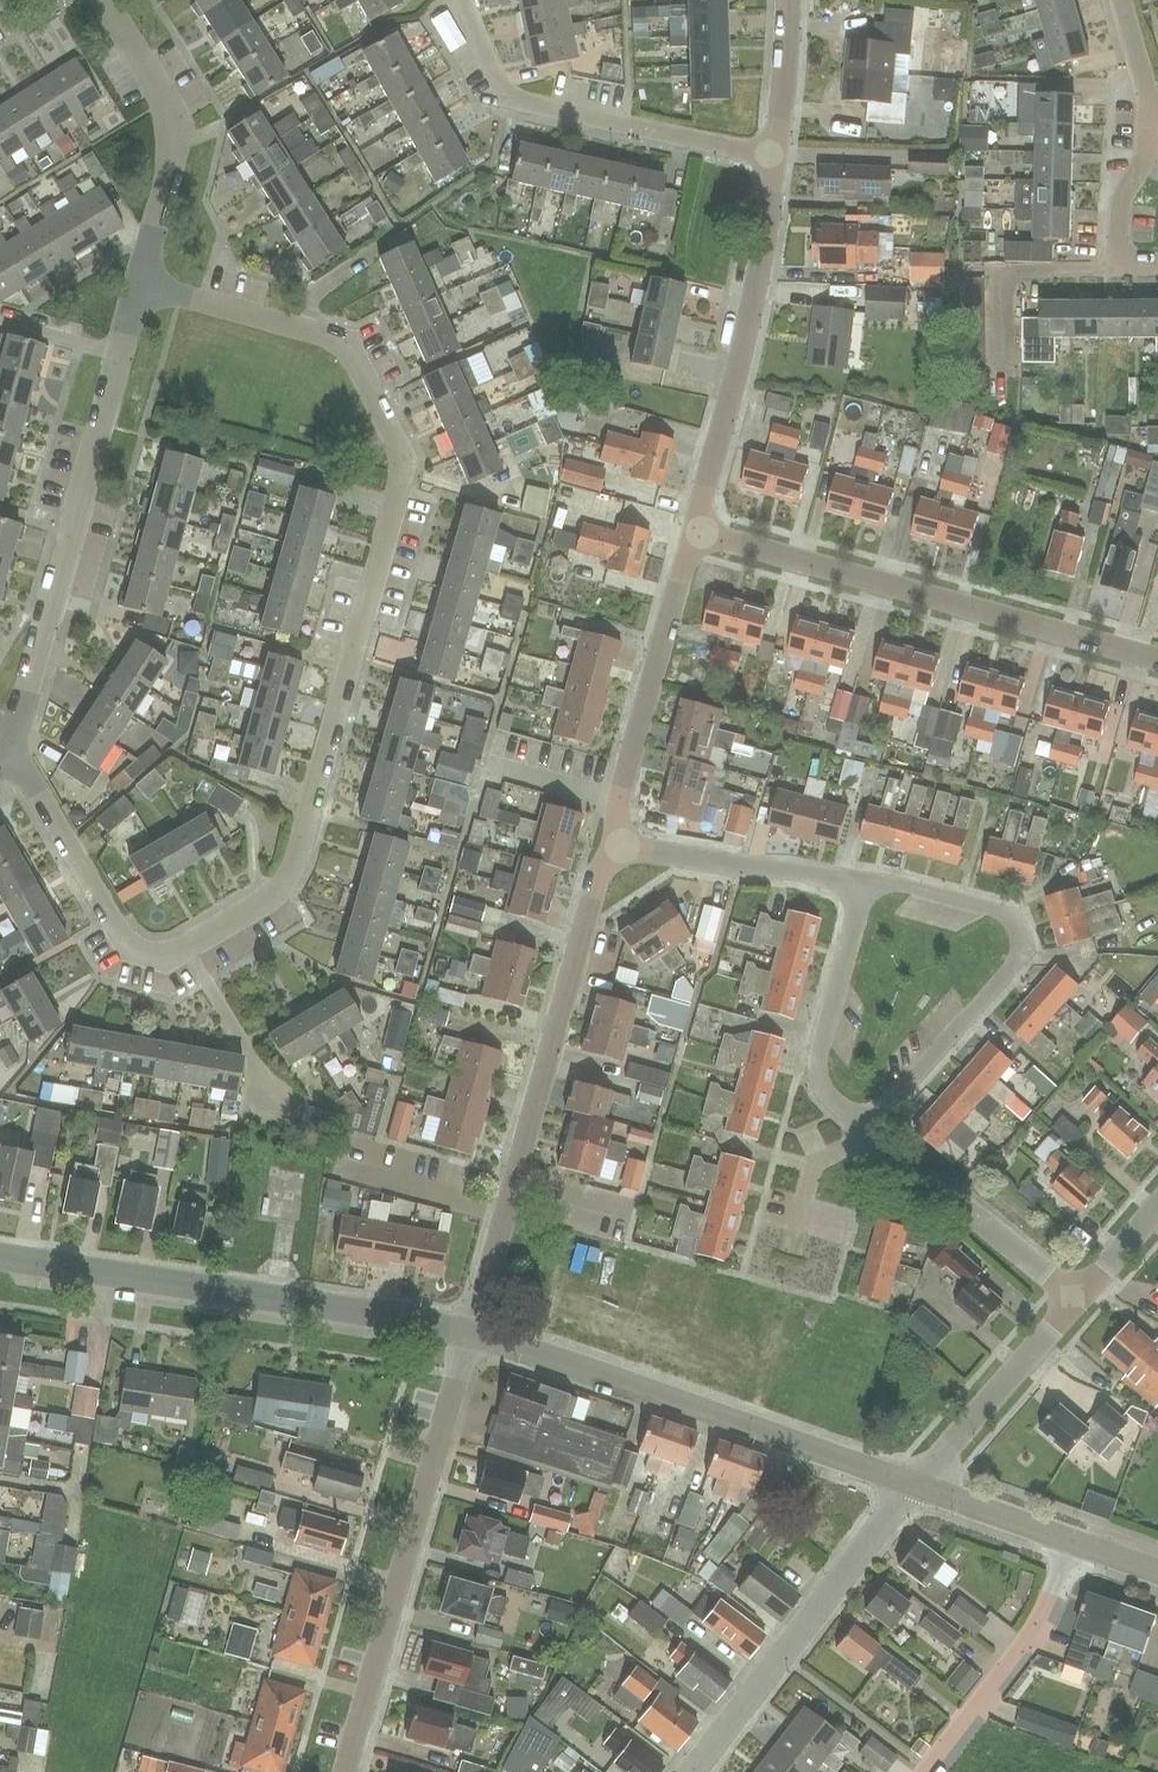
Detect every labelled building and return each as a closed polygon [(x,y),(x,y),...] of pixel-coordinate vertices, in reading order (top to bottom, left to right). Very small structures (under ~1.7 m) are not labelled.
[(226,0),(192,0),(194,3),(189,6),(197,18),(202,15),(226,0)] [(252,22),(238,0),(226,0),(202,15),(211,30),(206,33),(214,45),(219,42),(252,22)] [(283,2),(292,19),(304,12),(297,0),(287,0),(283,2)] [(333,2),(338,12),(356,2),(367,22),(402,3),(400,0),(337,0),(333,2)] [(520,10),(566,1),(566,0),(518,0),(520,10)] [(571,26),(568,9),(581,6),(579,0),(566,0),(566,1),(520,10),(526,39),(572,30),(571,26)] [(688,7),(688,11),(725,10),(725,0),(688,0),(688,7)] [(1077,1),(1077,0),(1039,0),(1042,11),(1077,1)] [(1049,38),(1085,29),(1077,1),(1042,11),(1049,38)] [(688,7),(669,8),(670,19),(689,18),(690,37),(690,41),(726,40),(725,10),(688,11),(688,7)] [(846,71),(896,75),(897,56),(912,57),(916,13),(887,10),(886,25),(877,24),(875,43),(849,40),(846,71)] [(984,27),(1001,23),(998,11),(981,15),(984,27)] [(223,60),(231,73),(236,69),(269,49),(280,41),(265,17),(253,25),(252,22),(219,42),(228,57),(223,60)] [(1001,23),(984,27),(987,38),(1004,34),(1001,23)] [(572,30),(526,39),(532,68),(578,59),(573,37),(586,35),(584,24),(571,26),(572,30)] [(1057,66),(1093,57),(1085,29),(1049,38),(1057,66)] [(309,56),(322,49),(312,32),(300,39),(309,56)] [(361,50),(341,61),(347,70),(365,60),(374,76),(375,79),(409,60),(395,35),(362,53),(361,50)] [(690,37),(670,38),(671,49),(690,48),(691,66),(691,70),(727,69),(726,40),(690,41),(690,37)] [(240,87),(248,100),(286,76),(269,49),(236,69),(245,84),(240,87)] [(995,53),(978,57),(981,70),(998,66),(995,53)] [(340,58),(311,74),(317,87),(347,70),(341,61),(340,58)] [(76,60),(51,76),(74,113),(70,115),(77,126),(87,120),(79,109),(99,96),(76,60)] [(374,76),(355,87),(361,96),(379,86),(389,102),(390,105),(423,87),(409,60),(375,79),(374,76)] [(691,66),(671,67),(672,78),(691,78),(692,101),(728,100),(727,69),(691,70),(691,66)] [(894,94),(896,75),(846,71),(843,101),(870,103),(868,122),(906,126),(909,96),(894,94)] [(51,76),(25,92),(49,129),(45,131),(53,143),(63,136),(56,124),(70,115),(74,113),(51,76)] [(389,102),(370,113),(375,122),(394,111),(403,127),(404,130),(437,111),(423,87),(390,105),(389,102)] [(25,92),(2,107),(26,144),(22,146),(30,157),(39,152),(31,140),(45,131),(49,129),(25,92)] [(1075,126),(1076,97),(1040,95),(1039,124),(1075,126)] [(309,120),(321,113),(311,96),(299,104),(309,120)] [(0,108),(0,156),(2,158),(0,159),(0,163),(6,173),(15,167),(8,155),(22,146),(26,144),(2,107),(0,108)] [(403,127),(384,138),(389,147),(408,137),(418,154),(419,156),(452,138),(437,111),(404,130),(403,127)] [(971,111),(971,124),(990,124),(990,111),(971,111)] [(321,113),(309,120),(319,136),(331,129),(321,113)] [(275,141),(300,125),(294,115),(268,131),(257,114),(226,134),(236,149),(231,152),(240,165),(244,162),(244,161),(275,141)] [(1026,152),(1074,154),(1075,126),(1039,124),(1020,124),(1020,137),(1017,137),(1017,152),(1026,152)] [(983,131),(962,130),(961,154),(983,155),(983,131)] [(418,154),(398,164),(404,173),(423,163),(434,183),(467,165),(452,138),(419,156),(418,154)] [(261,188),(292,168),(314,153),(306,141),(284,155),(275,141),(244,161),(244,162),(253,176),(248,179),(256,191),(261,188)] [(507,180),(502,200),(513,203),(518,183),(535,187),(538,188),(547,149),(519,143),(510,180),(507,180)] [(346,172),(359,165),(349,148),(336,156),(346,172)] [(535,187),(531,207),(542,209),(546,189),(564,193),(567,194),(576,156),(547,149),(538,188),(535,187)] [(82,158),(95,179),(106,172),(93,151),(82,158)] [(950,156),(912,154),(911,174),(950,176),(951,158),(957,158),(957,151),(950,151),(950,156)] [(1073,182),(1074,154),(1026,152),(1026,165),(1037,166),(1037,181),(1073,182)] [(564,193),(559,213),(571,216),(575,196),(594,200),(597,200),(605,162),(576,156),(567,194),(564,193)] [(594,200),(589,220),(600,222),(604,202),(622,205),(625,206),(633,169),(605,162),(597,200),(594,200)] [(359,165),(346,172),(356,189),(369,181),(359,165)] [(847,201),(862,202),(875,202),(875,198),(892,198),(893,169),(821,166),(820,189),(827,189),(827,195),(847,196),(847,201)] [(967,180),(985,180),(985,168),(968,167),(967,180)] [(277,214),(309,195),(292,168),(261,188),(270,203),(265,206),(273,218),(278,215),(277,214)] [(622,205),(617,226),(629,228),(633,208),(656,214),(665,176),(633,169),(625,206),(622,205)] [(394,192),(402,180),(391,173),(383,185),(394,192)] [(984,192),(985,180),(967,180),(967,192),(984,192)] [(1072,211),(1073,182),(1037,181),(1017,181),(1016,209),(1036,209),(1072,211)] [(75,186),(65,192),(73,205),(76,203),(99,240),(125,224),(103,187),(83,199),(75,186)] [(295,241),(326,222),(309,195),(277,214),(278,215),(287,229),(283,232),(291,245),(295,242),(295,241)] [(52,200),(40,208),(47,220),(51,218),(74,256),(99,240),(76,203),(73,205),(60,213),(52,200)] [(375,226),(386,219),(376,203),(365,210),(375,226)] [(983,222),(983,209),(964,208),(963,221),(983,222)] [(541,222),(543,211),(535,209),(532,221),(541,222)] [(1071,240),(1072,211),(1036,209),(1016,209),(1016,222),(1035,223),(1034,244),(1006,243),(1005,261),(1053,263),(1054,239),(1071,240)] [(26,216),(16,222),(23,234),(27,232),(50,270),(74,256),(51,218),(47,220),(34,228),(26,216)] [(308,272),(344,249),(326,222),(295,241),(295,242),(305,256),(300,259),(308,272)] [(880,233),(862,233),(860,233),(860,225),(840,225),(840,227),(823,227),(823,233),(817,233),(816,261),(822,261),(822,268),(838,268),(838,270),(858,271),(859,264),(879,265),(880,233)] [(0,232),(0,248),(2,247),(25,285),(50,270),(27,232),(23,234),(8,243),(1,231),(0,232)] [(456,255),(473,248),(467,236),(451,243),(456,255)] [(390,283),(423,269),(440,261),(434,249),(417,256),(411,242),(379,256),(390,283)] [(0,248),(0,299),(1,300),(25,285),(2,247),(0,248)] [(473,248),(456,255),(461,266),(477,259),(473,248)] [(912,282),(946,282),(946,253),(912,253),(912,282)] [(402,309),(434,295),(423,269),(390,283),(402,309)] [(962,289),(987,289),(987,278),(962,278),(962,289)] [(651,279),(645,307),(680,315),(686,286),(651,279)] [(590,294),(609,298),(612,285),(593,281),(590,294)] [(484,306),(500,298),(495,287),(479,294),(484,306)] [(907,320),(909,289),(869,287),(867,318),(907,320)] [(962,300),(987,300),(987,289),(962,289),(962,300)] [(523,309),(516,293),(505,298),(502,299),(507,311),(508,315),(523,309)] [(607,309),(609,298),(590,294),(588,305),(607,309)] [(413,335),(445,321),(434,295),(402,309),(413,335)] [(500,298),(484,306),(489,317),(505,310),(500,298)] [(962,311),(987,311),(987,300),(962,300),(962,311)] [(1100,338),(1129,338),(1128,301),(1100,302),(1100,338)] [(1129,338),(1157,338),(1157,301),(1128,301),(1129,338)] [(1055,338),(1072,338),(1071,302),(1042,302),(1042,327),(1023,327),(1024,363),(1043,363),(1055,363),(1055,338)] [(1072,338),(1100,338),(1100,302),(1071,302),(1072,338)] [(645,307),(639,335),(673,343),(680,315),(645,307)] [(849,372),(855,313),(814,309),(807,367),(849,372)] [(962,323),(987,322),(987,311),(962,311),(962,323)] [(425,363),(457,349),(445,321),(413,335),(425,363)] [(962,334),(987,334),(987,322),(962,323),(962,334)] [(581,336),(600,339),(602,327),(584,323),(581,336)] [(962,345),(987,345),(987,334),(962,334),(962,345)] [(49,346),(8,335),(0,363),(0,366),(34,376),(35,374),(39,358),(45,359),(49,346)] [(639,335),(632,364),(667,372),(673,343),(639,335)] [(962,356),(987,356),(987,345),(962,345),(962,356)] [(524,353),(507,360),(512,371),(529,364),(524,353)] [(962,367),(987,367),(987,356),(962,356),(962,367)] [(479,385),(467,358),(420,378),(432,406),(465,391),(479,385)] [(592,361),(587,380),(622,389),(627,370),(592,361)] [(529,364),(512,371),(517,383),(534,376),(529,364)] [(35,374),(34,376),(0,366),(0,399),(27,405),(31,388),(37,390),(41,376),(35,374)] [(987,367),(962,367),(962,378),(987,378),(987,367)] [(486,399),(471,405),(465,391),(432,406),(444,432),(477,418),(492,411),(486,399)] [(793,400),(769,393),(765,407),(789,414),(793,400)] [(18,436),(23,419),(29,420),(33,406),(27,405),(0,399),(0,432),(18,436)] [(934,400),(929,428),(969,435),(974,408),(934,400)] [(1061,425),(1073,425),(1073,407),(1061,407),(1061,425)] [(1073,425),(1084,425),(1084,407),(1073,407),(1073,425)] [(992,432),(995,421),(978,416),(974,427),(992,432)] [(540,436),(559,429),(554,417),(535,425),(540,436)] [(1119,435),(1120,418),(1107,417),(1107,435),(1119,435)] [(488,445),(477,418),(444,432),(455,459),(488,445)] [(1132,418),(1126,418),(1120,418),(1119,435),(1132,435),(1132,418)] [(997,422),(990,451),(1007,455),(1015,427),(997,422)] [(810,449),(825,452),(831,426),(815,423),(810,449)] [(776,424),(771,441),(785,445),(790,428),(776,424)] [(790,428),(785,445),(798,449),(803,432),(790,428)] [(564,440),(559,429),(540,436),(546,447),(564,440)] [(1157,446),(1157,429),(1148,429),(1149,446),(1157,446)] [(18,436),(0,432),(0,464),(10,466),(14,450),(20,451),(24,438),(18,436)] [(606,432),(602,446),(668,464),(674,442),(644,433),(642,442),(619,435),(606,432)] [(753,452),(743,487),(771,495),(785,445),(771,441),(767,456),(753,452)] [(494,459),(488,445),(455,459),(467,486),(500,472),(499,470),(510,465),(505,454),(494,459)] [(785,445),(771,495),(801,503),(810,468),(794,463),(798,449),(785,445)] [(602,446),(599,460),(614,464),(634,470),(632,478),(662,487),(668,464),(602,446)] [(906,446),(900,471),(912,475),(919,450),(906,446)] [(861,448),(856,465),(870,469),(875,452),(863,449),(861,448)] [(193,492),(201,461),(166,451),(161,470),(155,469),(151,483),(157,484),(193,492)] [(875,452),(870,469),(878,471),(884,473),(889,456),(875,452)] [(1098,496),(1112,500),(1124,457),(1109,453),(1098,496)] [(951,455),(941,490),(955,494),(959,477),(965,459),(951,455)] [(255,476),(292,486),(296,469),(259,459),(255,476)] [(607,472),(568,461),(563,483),(601,493),(607,472)] [(1141,508),(1157,513),(1157,463),(1154,462),(1141,508)] [(10,466),(0,464),(0,499),(1,499),(6,480),(12,482),(16,467),(10,466)] [(837,475),(827,511),(856,519),(870,469),(856,465),(852,479),(837,475)] [(236,491),(241,472),(229,469),(223,487),(236,491)] [(870,469),(856,519),(885,527),(895,491),(874,485),(878,471),(870,469)] [(959,477),(955,494),(969,498),(974,481),(959,477)] [(185,523),(193,492),(157,484),(153,500),(147,499),(143,513),(149,515),(149,514),(185,523)] [(298,489),(291,516),(326,526),(334,499),(298,489)] [(922,498),(912,534),(941,542),(955,494),(941,490),(937,502),(922,498)] [(263,508),(267,496),(248,491),(245,503),(263,508)] [(955,494),(941,542),(970,550),(980,514),(965,510),(969,498),(955,494)] [(1096,501),(1089,524),(1102,528),(1108,504),(1096,501)] [(242,515),(260,520),(263,508),(245,503),(242,515)] [(492,545),(500,517),(465,507),(457,535),(492,545)] [(1101,585),(1128,592),(1143,537),(1136,535),(1142,515),(1122,510),(1101,585)] [(1079,562),(1085,540),(1075,537),(1080,516),(1063,511),(1046,570),(1073,577),(1077,561),(1079,562)] [(216,532),(230,535),(235,516),(221,513),(216,532)] [(176,554),(185,523),(149,514),(149,515),(145,531),(139,529),(135,544),(141,545),(176,554)] [(291,516),(283,543),(318,553),(326,526),(291,516)] [(26,525),(0,518),(0,551),(11,554),(15,538),(22,540),(26,525)] [(581,524),(578,538),(644,556),(650,532),(620,524),(617,534),(594,528),(581,524)] [(225,554),(230,535),(216,532),(211,550),(225,554)] [(484,572),(492,545),(457,535),(449,562),(484,572)] [(578,538),(574,551),(587,555),(610,561),(607,570),(638,579),(644,556),(578,538)] [(515,551),(532,557),(536,545),(518,540),(515,551)] [(283,543),(275,571),(311,581),(318,553),(283,543)] [(168,585),(176,554),(141,545),(137,561),(130,560),(127,575),(133,576),(168,585)] [(253,552),(233,547),(230,558),(250,564),(253,552)] [(11,554),(0,551),(0,585),(2,586),(2,585),(6,569),(13,571),(17,556),(11,554)] [(529,568),(532,557),(515,551),(511,563),(529,568)] [(250,564),(230,558),(226,571),(247,576),(250,564)] [(476,599),(484,572),(449,562),(442,589),(476,599)] [(275,571),(267,598),(303,608),(311,581),(275,571)] [(197,593),(210,596),(215,577),(202,574),(197,593)] [(160,616),(168,585),(133,576),(128,592),(122,591),(118,605),(160,616)] [(2,585),(2,586),(0,585),(0,600),(4,601),(8,587),(2,585)] [(240,590),(222,585),(219,596),(237,601),(240,590)] [(442,589),(434,616),(469,626),(476,599),(442,589)] [(205,615),(210,596),(197,593),(192,612),(205,615)] [(713,593),(703,630),(732,638),(742,602),(713,593)] [(502,607),(520,612),(523,600),(506,595),(502,607)] [(267,598),(260,625),(295,635),(303,608),(267,598)] [(742,602),(732,638),(761,646),(771,610),(742,602)] [(517,624),(520,612),(502,607),(499,619),(517,624)] [(461,654),(469,626),(434,616),(426,644),(461,654)] [(798,617),(788,653),(803,657),(799,672),(813,676),(827,625),(798,617)] [(827,625),(813,676),(827,680),(831,665),(846,669),(856,633),(827,625)] [(563,627),(561,636),(580,641),(573,667),(608,676),(612,660),(616,661),(621,643),(563,627)] [(884,641),(874,677),(889,681),(885,696),(899,699),(913,648),(884,641)] [(118,668),(149,689),(167,662),(136,642),(126,657),(121,653),(113,666),(118,669),(118,668)] [(453,681),(461,654),(426,644),(418,671),(453,681)] [(723,670),(728,652),(715,648),(710,666),(723,670)] [(913,648),(899,699),(913,703),(913,702),(917,688),(931,692),(932,692),(942,656),(913,648)] [(487,649),(483,661),(501,666),(504,654),(487,649)] [(728,652),(723,670),(737,674),(742,656),(728,652)] [(267,653),(259,681),(294,691),(302,663),(267,653)] [(212,656),(209,668),(227,673),(230,661),(212,656)] [(483,661),(480,672),(497,678),(501,666),(483,661)] [(970,664),(960,700),(975,704),(970,720),(984,724),(998,672),(970,664)] [(546,687),(544,697),(602,713),(607,695),(603,693),(608,676),(573,667),(566,693),(546,687)] [(132,716),(149,689),(118,668),(118,669),(108,683),(104,680),(96,693),(101,696),(132,716)] [(209,668),(206,680),(223,685),(227,673),(209,668)] [(799,672),(795,689),(809,693),(813,676),(799,672)] [(998,672),(984,724),(998,728),(1003,712),(1017,716),(1027,680),(998,672)] [(813,676),(809,693),(823,697),(827,680),(813,676)] [(427,717),(435,689),(400,679),(392,707),(427,717)] [(259,681),(251,710),(286,719),(294,691),(259,681)] [(1053,687),(1043,723),(1059,728),(1055,743),(1068,747),(1073,731),(1083,695),(1053,687)] [(179,710),(192,713),(197,694),(184,691),(179,710)] [(837,692),(830,718),(845,723),(852,696),(837,692)] [(1083,695),(1073,731),(1102,740),(1112,703),(1083,695)] [(114,742),(132,716),(101,696),(91,710),(86,707),(79,719),(83,722),(114,742)] [(864,728),(871,701),(852,696),(845,723),(860,727),(864,728)] [(883,703),(880,713),(894,716),(899,699),(885,696),(883,703)] [(544,697),(541,706),(560,712),(553,737),(589,746),(593,730),(597,731),(602,713),(544,697)] [(899,699),(894,716),(908,720),(913,703),(899,699)] [(734,745),(737,737),(718,732),(724,712),(683,701),(675,729),(734,745)] [(919,733),(915,747),(930,751),(933,737),(941,710),(927,706),(926,706),(919,733)] [(440,736),(423,731),(427,717),(392,707),(384,734),(419,744),(436,750),(440,736)] [(187,732),(192,713),(179,710),(173,729),(187,732)] [(251,710),(243,738),(278,748),(286,719),(251,710)] [(930,751),(929,754),(951,760),(955,743),(963,716),(941,710),(933,737),(930,751)] [(1130,747),(1144,751),(1157,755),(1157,715),(1140,710),(1130,747)] [(197,712),(194,724),(211,729),(214,717),(197,712)] [(508,733),(513,716),(503,713),(498,730),(508,733)] [(468,717),(465,729),(483,734),(486,721),(468,717)] [(970,720),(965,737),(980,741),(984,724),(970,720)] [(795,736),(799,724),(787,721),(785,728),(788,734),(795,736)] [(97,769),(114,742),(83,722),(73,736),(69,733),(60,746),(68,751),(57,769),(90,790),(102,772),(97,769)] [(851,758),(852,754),(855,741),(860,727),(845,723),(836,754),(851,758)] [(194,724),(190,736),(208,741),(211,729),(194,724)] [(980,741),(977,751),(990,755),(997,731),(998,728),(984,724),(980,741)] [(488,735),(483,734),(465,729),(457,756),(480,762),(488,735)] [(732,754),(734,745),(675,729),(668,756),(676,758),(708,768),(709,767),(714,749),(732,754)] [(411,772),(419,744),(384,734),(376,761),(411,772)] [(1004,759),(1002,764),(1016,768),(1024,739),(1011,735),(1004,759)] [(243,738),(236,766),(270,776),(278,748),(243,738)] [(882,749),(855,741),(852,754),(878,762),(882,749)] [(1055,743),(1050,760),(1063,764),(1068,747),(1055,743)] [(146,767),(160,755),(152,745),(138,757),(146,767)] [(1077,768),(1082,750),(1068,747),(1063,764),(1077,768)] [(440,751),(433,775),(467,785),(474,761),(440,751)] [(117,792),(146,767),(138,757),(108,782),(117,792)] [(717,769),(709,767),(708,768),(676,758),(668,785),(727,801),(729,793),(712,788),(717,769)] [(403,799),(411,772),(376,761),(368,789),(403,799)] [(841,786),(861,791),(866,765),(847,761),(841,786)] [(1026,764),(1019,791),(1036,795),(1044,769),(1026,764)] [(1140,766),(1136,783),(1149,787),(1154,770),(1140,766)] [(153,769),(144,777),(156,790),(165,782),(153,769)] [(1149,787),(1157,789),(1157,771),(1154,770),(1149,787)] [(896,775),(889,804),(899,807),(906,778),(896,775)] [(146,798),(156,790),(144,777),(135,785),(146,798)] [(803,838),(819,781),(809,778),(804,797),(778,790),(768,825),(785,830),(784,833),(803,838)] [(463,815),(468,799),(466,788),(434,779),(430,794),(444,798),(462,803),(459,814),(463,815)] [(839,844),(848,809),(823,802),(828,783),(819,781),(803,838),(821,843),(822,839),(839,844)] [(966,862),(981,797),(939,788),(939,786),(919,782),(912,811),(873,802),(865,839),(966,862)] [(216,784),(205,802),(232,818),(243,800),(216,784)] [(724,811),(727,801),(668,785),(661,814),(701,825),(707,806),(724,811)] [(488,788),(483,806),(480,815),(518,826),(576,842),(584,814),(544,803),(539,822),(521,817),(521,815),(498,809),(503,792),(488,788)] [(398,814),(403,799),(368,789),(360,816),(408,831),(412,818),(398,814)] [(122,795),(113,803),(95,820),(107,833),(125,817),(134,809),(122,795)] [(458,815),(459,814),(462,803),(444,798),(441,810),(458,815)] [(748,838),(755,810),(735,805),(728,832),(748,838)] [(1157,818),(1157,809),(1147,806),(1139,831),(1153,835),(1157,818)] [(995,833),(986,869),(1039,882),(1055,817),(1016,807),(1009,837),(995,833)] [(455,827),(458,815),(441,810),(437,822),(455,827)] [(204,812),(180,827),(197,858),(222,843),(204,812)] [(18,854),(10,838),(14,836),(8,824),(0,828),(0,865),(19,854),(18,854)] [(568,871),(576,842),(518,826),(515,835),(533,840),(529,858),(561,868),(561,869),(568,871)] [(180,827),(155,841),(173,872),(197,858),(180,827)] [(374,833),(366,861),(401,871),(409,843),(374,833)] [(155,841),(130,856),(148,886),(173,872),(155,841)] [(476,874),(478,868),(482,854),(464,848),(458,868),(476,874)] [(34,881),(25,866),(31,863),(23,851),(18,854),(19,854),(0,865),(0,899),(1,901),(34,882),(34,881)] [(529,858),(521,855),(516,875),(499,870),(496,880),(553,897),(561,869),(561,868),(529,858)] [(366,861),(358,889),(393,899),(401,871),(366,861)] [(422,877),(440,882),(443,871),(426,866),(422,877)] [(436,894),(440,882),(422,877),(419,889),(436,894)] [(50,909),(41,894),(46,891),(39,878),(34,881),(34,882),(1,901),(17,928),(50,909)] [(546,924),(553,897),(496,880),(493,889),(511,894),(506,913),(546,924)] [(1083,885),(1050,895),(1065,945),(1099,935),(1095,922),(1126,912),(1119,887),(1086,897),(1083,885)] [(358,889),(350,917),(385,927),(393,899),(358,889)] [(481,919),(485,904),(454,895),(450,910),(481,919)] [(674,948),(690,938),(668,904),(643,920),(677,970),(684,965),(674,948)] [(34,957),(66,939),(56,922),(62,918),(55,906),(50,909),(17,928),(34,957)] [(414,918),(431,923),(434,911),(417,906),(414,918)] [(714,945),(723,913),(706,908),(696,940),(714,945)] [(802,1018),(824,916),(793,909),(770,1011),(802,1018)] [(761,925),(746,922),(742,939),(777,947),(784,917),(763,912),(761,925)] [(476,937),(480,922),(449,913),(445,928),(476,937)] [(350,917),(342,945),(378,954),(385,927),(350,917)] [(669,975),(677,970),(643,920),(619,936),(642,970),(658,959),(669,975)] [(475,955),(472,963),(530,980),(538,953),(498,941),(493,960),(475,955)] [(342,945),(335,972),(370,982),(378,954),(342,945)] [(398,960),(415,965),(418,954),(401,949),(398,960)] [(412,977),(415,965),(398,960),(395,972),(412,977)] [(761,994),(771,967),(752,960),(742,987),(761,994)] [(464,976),(467,965),(453,962),(450,973),(464,976)] [(472,963),(470,972),(488,978),(483,997),(522,1008),(530,980),(472,963)] [(1061,963),(1009,1022),(1033,1044),(1085,985),(1061,963)] [(45,998),(31,973),(0,991),(0,1008),(7,1004),(14,1016),(45,998)] [(1141,997),(1153,1007),(1157,1002),(1157,976),(1141,997)] [(693,992),(683,979),(676,983),(672,999),(690,1004),(693,992)] [(415,1000),(419,986),(406,982),(402,996),(415,1000)] [(439,988),(436,1001),(465,1009),(469,996),(439,988)] [(358,1045),(348,1028),(360,1021),(341,990),(317,1005),(336,1036),(338,1035),(348,1051),(358,1045)] [(589,1025),(649,1040),(651,1032),(631,1026),(637,1007),(597,996),(589,1025)] [(29,1041),(60,1023),(45,998),(14,1016),(29,1041)] [(681,1026),(687,1007),(657,998),(652,1017),(681,1026)] [(324,1043),(336,1036),(317,1005),(293,1019),(312,1050),(318,1059),(329,1052),(324,1043)] [(1131,1043),(1148,1023),(1127,1005),(1110,1024),(1131,1043)] [(445,1028),(449,1014),(424,1006),(420,1020),(445,1028)] [(401,1050),(403,1039),(409,1013),(391,1009),(382,1045),(401,1050)] [(288,1065),(312,1050),(293,1019),(269,1034),(288,1065)] [(97,1065),(103,1030),(75,1025),(68,1060),(97,1065)] [(646,1050),(649,1040),(589,1025),(582,1052),(621,1063),(626,1044),(646,1050)] [(787,1039),(729,1026),(722,1059),(747,1065),(741,1096),(733,1094),(728,1115),(734,1116),(731,1131),(766,1138),(787,1039)] [(124,1070),(131,1035),(103,1030),(97,1065),(124,1070)] [(152,1075),(158,1040),(131,1035),(124,1070),(152,1075)] [(443,1038),(440,1048),(459,1053),(452,1078),(489,1088),(493,1072),(497,1073),(502,1054),(443,1038)] [(1150,1038),(1137,1053),(1155,1069),(1144,1081),(1157,1093),(1157,1045),(1150,1038)] [(993,1121),(978,1108),(1019,1061),(993,1039),(917,1128),(958,1162),(993,1121)] [(179,1081),(186,1045),(158,1040),(152,1075),(179,1081)] [(208,1086),(214,1051),(186,1045),(179,1081),(208,1086)] [(236,1091),(242,1056),(214,1051),(208,1086),(236,1091)] [(666,1088),(670,1074),(630,1063),(626,1077),(666,1088)] [(368,1082),(383,1086),(386,1073),(368,1069),(365,1081),(368,1082)] [(427,1098),(424,1107),(483,1124),(488,1106),(484,1105),(489,1088),(452,1078),(445,1103),(427,1098)] [(606,1121),(606,1120),(611,1102),(629,1107),(632,1097),(574,1081),(566,1110),(574,1112),(606,1121)] [(340,1121),(338,1131),(350,1135),(352,1130),(374,1136),(387,1087),(383,1086),(368,1082),(364,1096),(369,1097),(365,1109),(362,1108),(351,1091),(341,1097),(350,1113),(340,1119),(340,1121)] [(712,1083),(709,1112),(729,1114),(731,1084),(712,1083)] [(88,1106),(92,1088),(80,1086),(76,1104),(88,1106)] [(660,1105),(663,1092),(640,1086),(637,1098),(660,1105)] [(1128,1158),(1150,1134),(1121,1107),(1119,1109),(1107,1098),(1108,1097),(1096,1086),(1083,1102),(1094,1112),(1097,1109),(1110,1120),(1099,1132),(1128,1158)] [(92,1088),(88,1106),(100,1108),(104,1090),(92,1088)] [(144,1116),(148,1098),(136,1096),(132,1114),(144,1116)] [(340,1119),(350,1113),(341,1097),(330,1103),(340,1119)] [(148,1098),(144,1116),(156,1119),(160,1101),(148,1098)] [(337,1134),(338,1131),(340,1121),(333,1120),(335,1114),(306,1104),(301,1121),(322,1128),(321,1131),(337,1134)] [(404,1145),(407,1132),(414,1109),(397,1104),(387,1140),(404,1145)] [(200,1127),(203,1109),(192,1107),(189,1125),(200,1127)] [(424,1107),(422,1116),(440,1121),(433,1148),(469,1158),(474,1141),(478,1142),(483,1124),(424,1107)] [(216,1111),(203,1109),(200,1127),(213,1129),(216,1111)] [(614,1122),(606,1120),(606,1121),(574,1112),(566,1139),(625,1155),(627,1146),(608,1141),(614,1122)] [(1052,1129),(1074,1149),(1086,1135),(1064,1116),(1052,1129)] [(100,1119),(96,1141),(120,1145),(123,1123),(100,1119)] [(161,1129),(154,1165),(174,1169),(180,1133),(161,1129)] [(56,1137),(32,1132),(27,1153),(0,1147),(0,1149),(0,1200),(22,1204),(31,1166),(49,1170),(56,1137)] [(652,1148),(655,1136),(646,1133),(642,1145),(652,1148)] [(1050,1136),(1034,1153),(1046,1163),(1060,1176),(1052,1186),(1082,1213),(1103,1189),(1073,1162),(1072,1163),(1057,1150),(1061,1146),(1050,1136)] [(213,1139),(208,1181),(225,1183),(230,1141),(213,1139)] [(622,1165),(625,1155),(566,1139),(558,1167),(598,1178),(603,1159),(622,1165)] [(111,1187),(118,1151),(99,1147),(94,1168),(76,1164),(72,1179),(70,1178),(63,1212),(92,1219),(99,1185),(111,1187)] [(721,1150),(710,1191),(717,1192),(702,1255),(734,1262),(759,1159),(721,1150)] [(707,1188),(716,1159),(699,1153),(689,1182),(707,1188)] [(638,1192),(646,1164),(629,1159),(621,1188),(638,1192)] [(278,1194),(308,1196),(310,1167),(274,1164),(270,1210),(277,1210),(278,1194)] [(149,1231),(158,1190),(154,1189),(157,1176),(130,1170),(127,1183),(123,1182),(114,1224),(149,1231)] [(336,1211),(341,1183),(329,1179),(324,1209),(336,1211)] [(205,1207),(208,1194),(183,1189),(181,1202),(179,1202),(172,1236),(199,1241),(206,1207),(205,1207)] [(342,1217),(335,1250),(353,1254),(352,1260),(368,1263),(380,1203),(371,1202),(367,1221),(342,1217)] [(380,1203),(368,1263),(389,1267),(390,1263),(404,1266),(411,1230),(385,1225),(389,1205),(380,1203)] [(696,1238),(702,1207),(682,1204),(676,1235),(696,1238)] [(411,1230),(404,1266),(423,1269),(422,1274),(441,1278),(452,1217),(441,1215),(437,1235),(411,1230)] [(894,1301),(916,1227),(884,1217),(862,1292),(894,1301)] [(983,1325),(1003,1302),(976,1278),(982,1270),(959,1250),(962,1247),(948,1235),(929,1257),(943,1269),(947,1265),(969,1285),(955,1301),(983,1325)] [(926,1342),(943,1322),(924,1305),(907,1325),(926,1342)] [(1157,1407),(1157,1339),(1154,1343),(1131,1323),(1105,1354),(1128,1374),(1123,1379),(1157,1408),(1157,1407)] [(39,1366),(19,1363),(23,1339),(0,1335),(0,1367),(18,1370),(17,1376),(36,1379),(39,1366)] [(83,1383),(84,1376),(88,1354),(70,1351),(65,1381),(83,1383)] [(17,1376),(18,1370),(0,1367),(0,1399),(13,1401),(12,1406),(32,1409),(34,1396),(14,1393),(17,1376)] [(46,1367),(43,1380),(64,1383),(65,1381),(66,1370),(46,1367)] [(191,1419),(196,1379),(128,1369),(122,1409),(132,1410),(191,1419)] [(259,1398),(220,1392),(214,1418),(255,1428),(256,1417),(301,1424),(298,1439),(332,1449),(335,1429),(325,1427),(331,1388),(263,1376),(259,1398)] [(610,1490),(627,1436),(571,1418),(577,1398),(510,1376),(486,1450),(610,1490)] [(96,1419),(101,1390),(78,1386),(73,1415),(96,1419)] [(7,1434),(6,1440),(26,1442),(32,1409),(12,1406),(13,1401),(0,1399),(0,1433),(7,1434)] [(1118,1438),(1130,1423),(1106,1402),(1086,1426),(1062,1404),(1040,1428),(1070,1455),(1083,1441),(1101,1457),(1118,1438)] [(1127,1414),(1144,1428),(1150,1413),(1133,1406),(1127,1414)] [(132,1410),(122,1409),(115,1419),(97,1416),(93,1442),(117,1446),(119,1429),(130,1430),(132,1410)] [(78,1431),(76,1441),(91,1444),(96,1420),(68,1415),(66,1429),(78,1431)] [(650,1417),(638,1450),(651,1455),(645,1471),(656,1476),(674,1425),(650,1417)] [(674,1425),(656,1476),(668,1480),(674,1463),(686,1467),(698,1434),(674,1425)] [(0,1433),(0,1467),(2,1468),(1,1470),(21,1474),(24,1457),(38,1460),(39,1447),(26,1444),(26,1442),(6,1440),(7,1434),(0,1433)] [(1109,1464),(1125,1444),(1118,1438),(1101,1457),(1109,1464)] [(718,1441),(706,1474),(718,1479),(712,1495),(724,1500),(741,1450),(718,1441)] [(625,1450),(613,1483),(614,1484),(624,1487),(628,1488),(639,1455),(625,1450)] [(741,1450),(724,1500),(735,1504),(741,1487),(753,1491),(765,1458),(741,1450)] [(288,1454),(284,1468),(319,1478),(316,1491),(322,1493),(323,1497),(329,1498),(333,1496),(356,1502),(356,1499),(359,1497),(361,1490),(360,1487),(363,1475),(288,1454)] [(51,1463),(33,1460),(30,1476),(48,1479),(49,1476),(61,1478),(62,1470),(50,1468),(51,1463)] [(538,1498),(544,1479),(486,1462),(477,1492),(518,1504),(521,1493),(538,1498)] [(233,1482),(263,1490),(269,1492),(274,1478),(237,1467),(233,1482)] [(636,1489),(628,1510),(641,1515),(649,1494),(636,1489)] [(277,1494),(269,1492),(263,1490),(257,1512),(270,1515),(272,1507),(274,1507),(277,1494)] [(571,1516),(534,1505),(529,1521),(566,1531),(571,1516)] [(347,1541),(350,1529),(346,1528),(347,1524),(285,1507),(279,1528),(298,1533),(295,1542),(300,1543),(299,1545),(310,1549),(311,1546),(339,1554),(343,1540),(347,1541)] [(694,1530),(700,1516),(683,1509),(678,1524),(694,1530)] [(595,1534),(593,1521),(592,1512),(577,1514),(580,1533),(591,1535),(595,1534)] [(718,1565),(732,1546),(749,1523),(734,1512),(703,1553),(718,1565)] [(190,1528),(237,1542),(242,1527),(194,1513),(190,1528)] [(10,1530),(11,1530),(14,1517),(0,1515),(0,1528),(10,1530)] [(525,1559),(531,1538),(507,1531),(508,1527),(470,1516),(459,1552),(497,1563),(500,1552),(525,1559)] [(10,1530),(0,1528),(0,1563),(4,1564),(10,1530)] [(687,1550),(693,1532),(680,1528),(674,1546),(687,1550)] [(558,1549),(562,1535),(553,1532),(549,1546),(558,1549)] [(951,1593),(946,1590),(931,1578),(943,1563),(917,1543),(899,1567),(924,1586),(920,1591),(940,1607),(951,1593)] [(53,1544),(49,1570),(71,1574),(75,1575),(79,1549),(53,1544)] [(271,1568),(274,1555),(246,1547),(243,1560),(271,1568)] [(202,1573),(207,1554),(193,1551),(188,1569),(202,1573)] [(722,1564),(710,1580),(730,1595),(738,1584),(733,1580),(737,1575),(722,1564)] [(780,1621),(799,1596),(760,1565),(741,1589),(780,1621)] [(66,1602),(71,1574),(49,1570),(21,1566),(20,1574),(23,1581),(49,1586),(47,1598),(66,1602)] [(530,1590),(534,1576),(508,1568),(504,1582),(530,1590)] [(298,1572),(286,1613),(324,1624),(329,1604),(325,1603),(331,1581),(298,1572)] [(7,1597),(11,1579),(0,1577),(0,1596),(7,1597)] [(503,1617),(508,1599),(489,1593),(490,1590),(451,1579),(443,1610),(481,1621),(484,1612),(503,1617)] [(949,1649),(960,1636),(912,1599),(908,1605),(884,1586),(866,1610),(891,1629),(903,1614),(949,1649)] [(189,1591),(176,1587),(168,1618),(180,1622),(189,1591)] [(682,1627),(693,1612),(663,1589),(654,1601),(661,1606),(659,1609),(682,1627)] [(1112,1640),(1124,1606),(1089,1594),(1082,1613),(1084,1614),(1065,1665),(1087,1673),(1094,1654),(1089,1652),(1095,1634),(1112,1640)] [(976,1635),(989,1619),(960,1596),(947,1612),(976,1635)] [(749,1658),(766,1635),(720,1599),(702,1622),(749,1658)] [(628,1616),(655,1636),(667,1621),(640,1600),(628,1616)] [(1124,1606),(1112,1640),(1144,1651),(1149,1637),(1151,1637),(1157,1617),(1124,1606)] [(20,1609),(16,1635),(40,1639),(44,1613),(20,1609)] [(286,1613),(275,1655),(308,1665),(314,1642),(318,1643),(324,1624),(286,1613)] [(258,1630),(233,1623),(224,1654),(250,1661),(258,1630)] [(475,1641),(500,1648),(504,1633),(479,1626),(475,1641)] [(912,1691),(921,1679),(853,1626),(836,1648),(873,1676),(880,1667),(912,1691)] [(473,1653),(433,1642),(424,1673),(488,1691),(491,1682),(484,1680),(490,1662),(472,1657),(473,1653)] [(714,1701),(731,1680),(695,1652),(694,1654),(680,1643),(670,1656),(684,1667),(676,1677),(690,1688),(696,1687),(714,1701)] [(1094,1654),(1087,1673),(1099,1678),(1106,1659),(1094,1654)] [(546,1666),(513,1657),(509,1670),(542,1679),(546,1666)] [(1106,1659),(1099,1678),(1111,1682),(1118,1663),(1106,1659)] [(980,1675),(963,1661),(946,1681),(963,1696),(980,1675)] [(642,1700),(656,1682),(636,1666),(621,1684),(642,1700)] [(1145,1699),(1154,1675),(1139,1670),(1130,1694),(1145,1699)] [(1145,1699),(1157,1704),(1157,1677),(1154,1675),(1145,1699)] [(267,1681),(255,1723),(293,1734),(298,1715),(294,1714),(301,1691),(267,1681)] [(576,1709),(601,1728),(617,1707),(592,1688),(576,1709)] [(490,1716),(495,1699),(487,1697),(460,1689),(455,1706),(490,1716)] [(676,1751),(698,1722),(660,1693),(638,1721),(676,1751)] [(507,1697),(507,1719),(527,1719),(527,1697),(507,1697)] [(0,1710),(0,1723),(8,1724),(37,1729),(42,1703),(25,1700),(22,1713),(0,1710)] [(805,1705),(787,1728),(825,1757),(829,1752),(838,1740),(854,1753),(862,1742),(846,1729),(842,1734),(805,1705)] [(471,1753),(478,1730),(456,1724),(458,1717),(417,1706),(408,1736),(427,1741),(428,1743),(455,1751),(455,1749),(471,1753)] [(1024,1708),(1018,1726),(1052,1738),(1058,1720),(1024,1708)] [(502,1770),(505,1771),(543,1771),(559,1740),(528,1717),(527,1719),(502,1770)] [(244,1765),(268,1771),(278,1771),(284,1751),(287,1752),(293,1734),(255,1723),(244,1765)] [(37,1729),(8,1724),(6,1739),(18,1740),(16,1752),(34,1755),(38,1730),(37,1729)] [(771,1749),(800,1771),(813,1771),(821,1762),(834,1771),(840,1771),(845,1764),(829,1752),(825,1757),(787,1728),(771,1749)] [(664,1767),(614,1729),(603,1744),(618,1755),(613,1762),(617,1765),(618,1769),(622,1771),(660,1771),(664,1767)] [(873,1736),(860,1753),(885,1771),(886,1771),(899,1756),(873,1736)] [(754,1771),(800,1771),(771,1749),(754,1771)] [(204,1769),(143,1755),(139,1771),(203,1771),(204,1769)] [(461,1760),(458,1771),(500,1771),(461,1760)]
